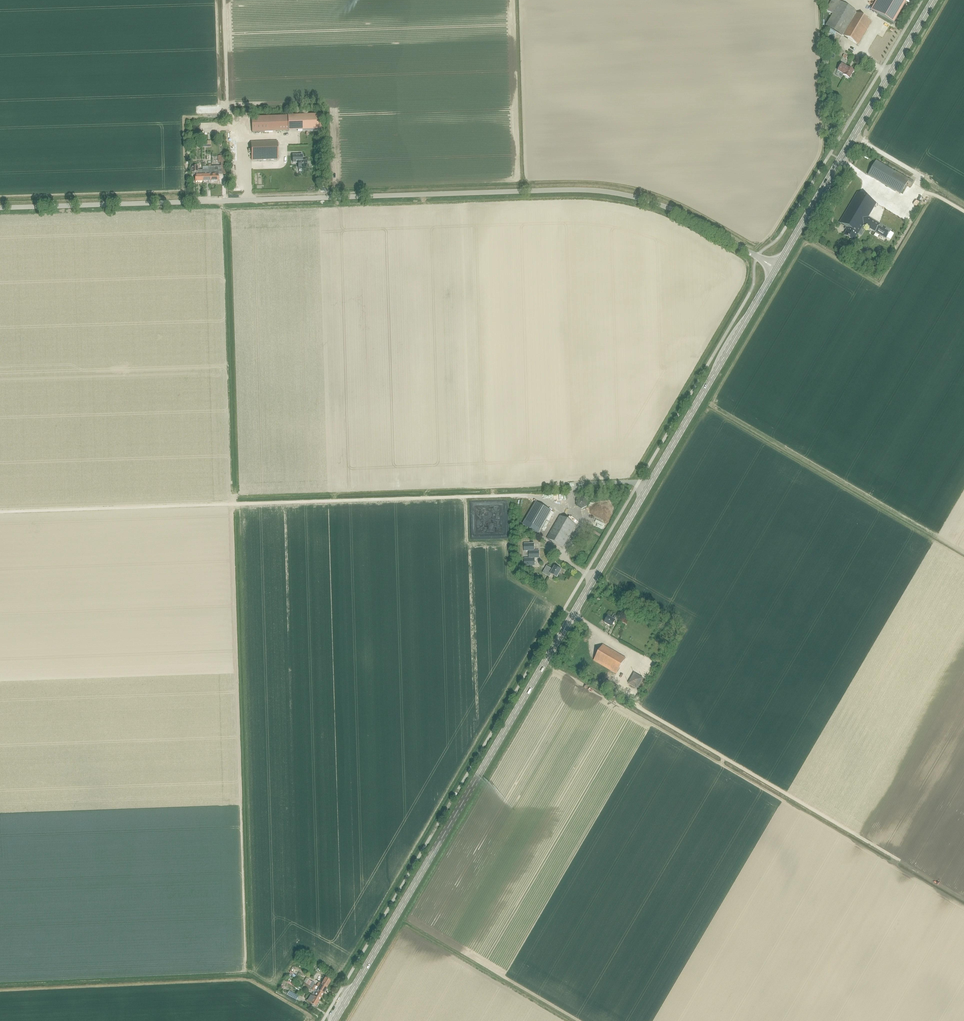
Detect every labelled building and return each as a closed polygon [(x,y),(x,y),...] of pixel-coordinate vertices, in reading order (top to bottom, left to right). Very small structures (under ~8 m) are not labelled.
[(856,13),(856,12),(836,0),(832,0),(826,11),(833,15),(826,26),(858,45),(872,22),(856,13)] [(876,14),(894,24),(906,3),(900,0),(885,0),(876,14)] [(843,75),(850,79),(854,72),(847,68),(844,66),(840,72),(843,74),(843,75)] [(322,115),(289,116),(289,131),(323,130),(322,115)] [(251,117),(252,132),(289,131),(289,116),(251,117)] [(251,160),(278,159),(277,141),(251,142),(251,160)] [(306,168),(306,161),(302,161),(302,155),(292,155),(292,163),(298,163),(298,168),(306,168)] [(876,161),(868,175),(900,194),(908,180),(876,161)] [(202,170),(198,170),(198,166),(192,167),(192,173),(195,172),(195,182),(203,182),(202,170)] [(210,182),(219,181),(219,175),(225,175),(225,166),(212,167),(212,169),(208,169),(208,172),(210,172),(210,182)] [(208,169),(212,169),(212,167),(208,167),(208,169),(203,169),(203,170),(202,170),(203,182),(210,182),(210,172),(208,172),(208,169)] [(868,217),(876,204),(857,193),(839,223),(849,228),(844,236),(853,240),(857,234),(858,234),(864,224),(875,231),(875,232),(876,232),(875,233),(879,235),(879,234),(882,236),(881,237),(885,239),(886,238),(891,231),(886,228),(883,227),(884,226),(880,224),(879,224),(868,217)] [(888,223),(897,213),(891,208),(882,218),(888,223)] [(587,506),(587,500),(581,497),(576,500),(576,506),(581,509),(587,506)] [(538,534),(552,511),(535,502),(522,524),(538,534)] [(562,548),(576,525),(560,516),(547,539),(562,548)] [(534,543),(523,544),(524,551),(528,551),(529,558),(524,558),(524,566),(535,566),(534,558),(539,558),(539,551),(534,551),(534,543)] [(555,566),(553,570),(546,566),(542,573),(550,577),(551,574),(557,577),(561,570),(555,566)] [(614,620),(616,616),(614,615),(612,618),(608,616),(604,623),(612,627),(615,621),(614,620)] [(616,674),(625,658),(603,645),(594,660),(616,674)] [(643,683),(645,679),(643,678),(634,673),(628,684),(637,689),(641,682),(643,683)] [(616,691),(619,687),(607,680),(604,685),(616,691)] [(327,987),(331,981),(323,976),(322,978),(323,981),(322,984),(327,987)] [(312,981),(309,985),(310,986),(323,994),(327,987),(322,984),(319,982),(316,986),(314,985),(315,983),(312,981)] [(320,1000),(323,994),(310,986),(308,989),(310,990),(311,989),(314,991),(313,991),(316,993),(314,997),(320,1000)] [(289,991),(287,994),(296,1000),(298,996),(289,991)] [(320,1000),(314,997),(310,995),(306,1001),(316,1007),(320,1000)]
